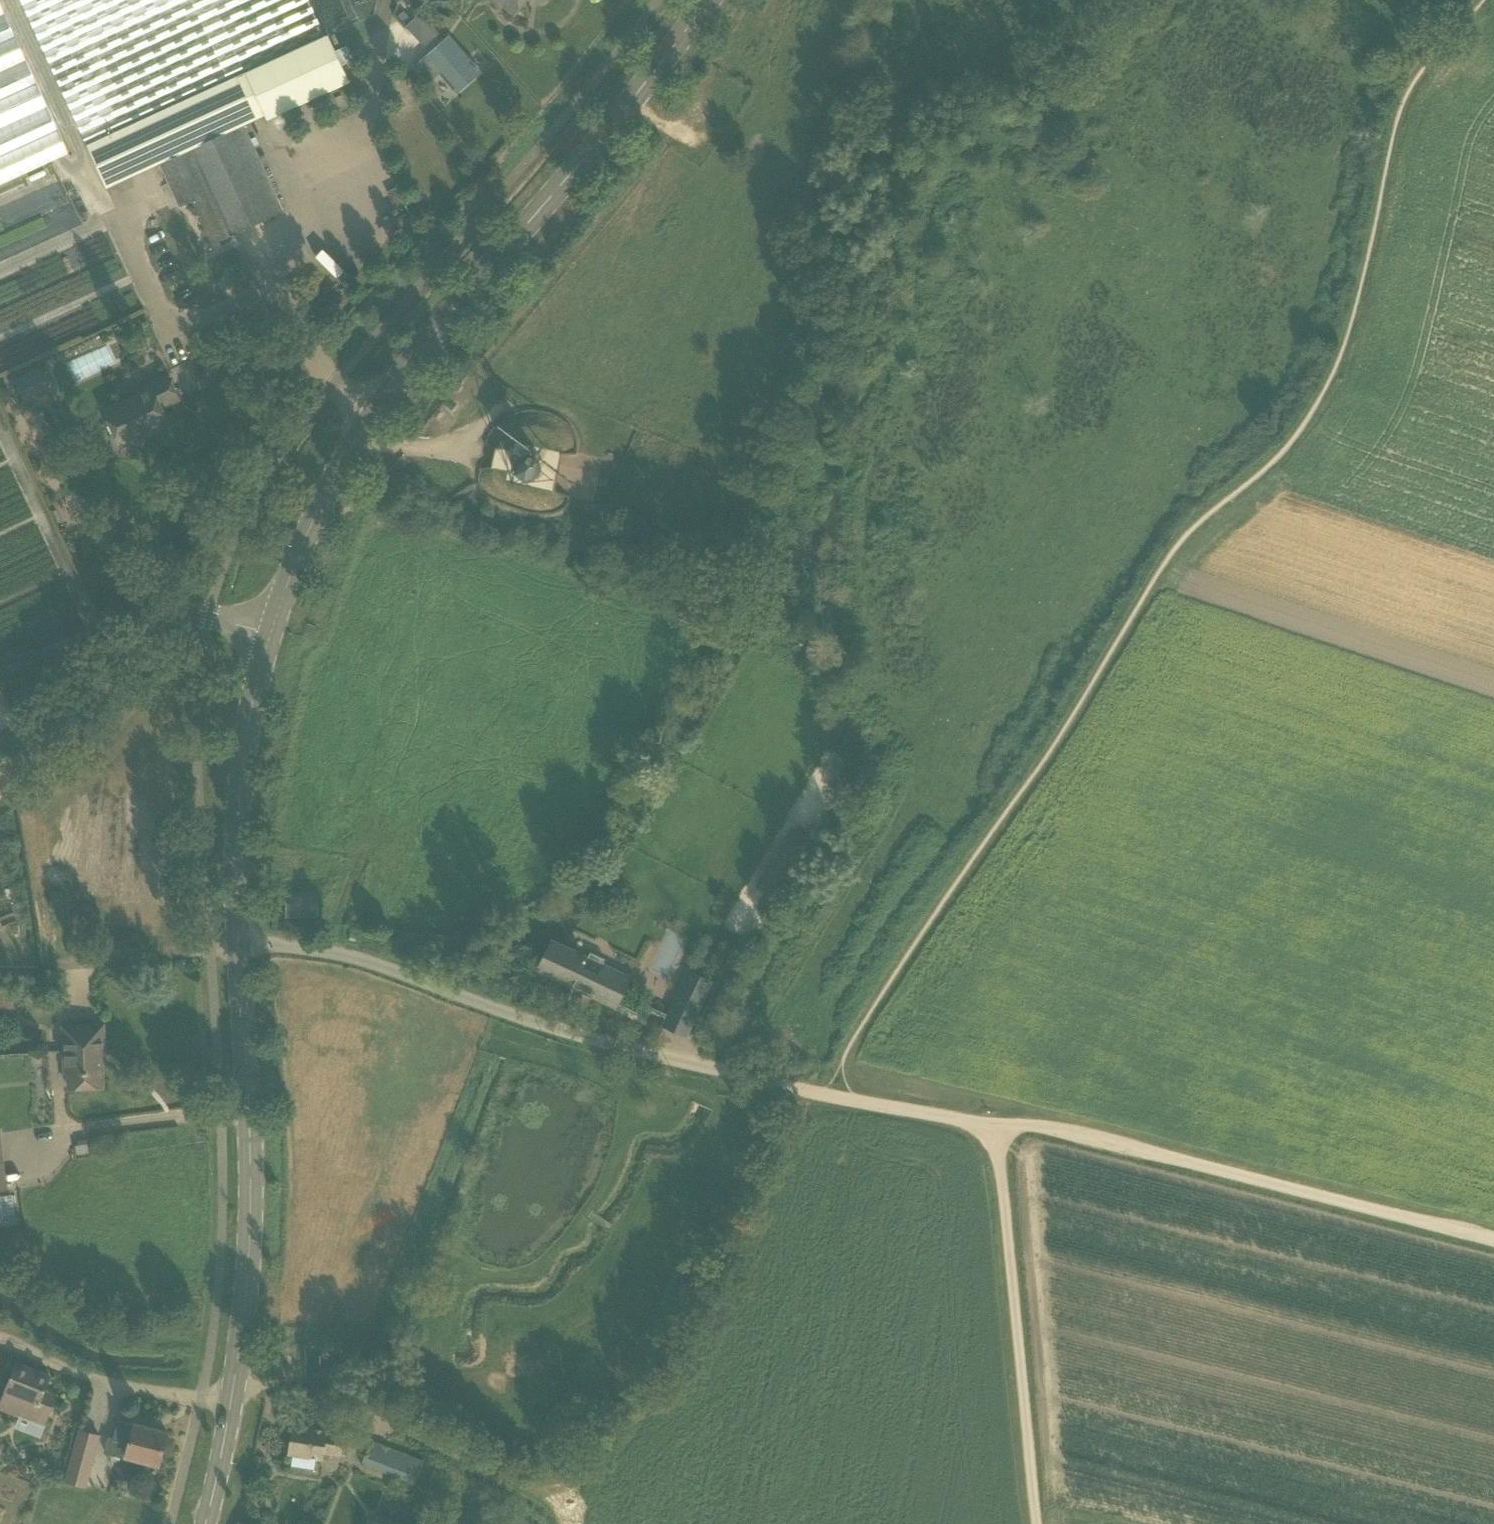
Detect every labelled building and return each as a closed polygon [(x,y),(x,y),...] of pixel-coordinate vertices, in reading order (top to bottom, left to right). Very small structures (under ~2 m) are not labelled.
[(87,145),(107,187),(160,163),(179,206),(192,200),(213,244),(275,215),(235,127),(266,113),(268,117),(349,81),(341,64),(335,49),(328,34),(326,35),(310,0),(21,0),(87,145)] [(515,13),(526,0),(499,0),(515,13)] [(69,153),(0,2),(0,184),(69,153)] [(406,26),(413,33),(428,20),(421,13),(406,26)] [(418,63),(430,53),(449,75),(470,56),(438,21),(406,50),(418,63)] [(346,44),(335,49),(341,64),(353,59),(346,44)] [(222,347),(235,347),(236,334),(223,333),(222,347)] [(179,399),(166,373),(133,389),(135,393),(104,408),(122,446),(123,445),(123,444),(122,444),(120,439),(126,437),(130,435),(139,430),(142,436),(168,423),(161,408),(179,399)] [(36,395),(26,374),(12,380),(23,402),(36,395)] [(537,454),(535,453),(534,452),(532,451),(530,451),(528,451),(525,451),(523,451),(522,452),(520,453),(518,455),(517,456),(516,458),(515,460),(514,462),(514,464),(514,466),(514,468),(515,470),(516,472),(517,474),(518,475),(520,477),(521,478),(523,479),(525,479),(528,479),(530,479),(532,479),(534,478),(536,477),(537,476),(539,475),(540,473),(541,471),(542,469),(543,467),(543,465),(543,463),(542,461),(541,459),(540,457),(539,455),(537,454)] [(318,915),(317,898),(286,899),(287,917),(318,915)] [(616,1006),(630,978),(551,940),(538,969),(616,1006)] [(689,969),(675,999),(697,1009),(711,979),(689,969)] [(61,1027),(62,1048),(105,1046),(104,1025),(61,1027)] [(105,1054),(105,1046),(62,1048),(64,1074),(67,1073),(68,1089),(104,1087),(102,1054),(105,1054)] [(89,1153),(87,1139),(77,1140),(78,1145),(75,1145),(77,1154),(89,1153)] [(0,1196),(0,1225),(18,1224),(17,1195),(0,1196)] [(52,1406),(40,1401),(50,1376),(17,1363),(0,1406),(0,1407),(45,1425),(52,1406)] [(105,1452),(148,1463),(156,1465),(157,1463),(160,1464),(168,1433),(119,1420),(115,1438),(109,1436),(105,1452)] [(340,1456),(343,1434),(326,1431),(327,1430),(294,1424),(290,1453),(292,1453),(290,1466),(313,1470),(315,1457),(324,1458),(324,1454),(340,1456)] [(66,1481),(86,1486),(100,1435),(79,1430),(66,1481)] [(371,1441),(362,1463),(415,1483),(423,1461),(371,1441)] [(56,1474),(59,1469),(57,1464),(52,1461),(45,1463),(44,1468),(45,1473),(50,1476),(56,1474)]
